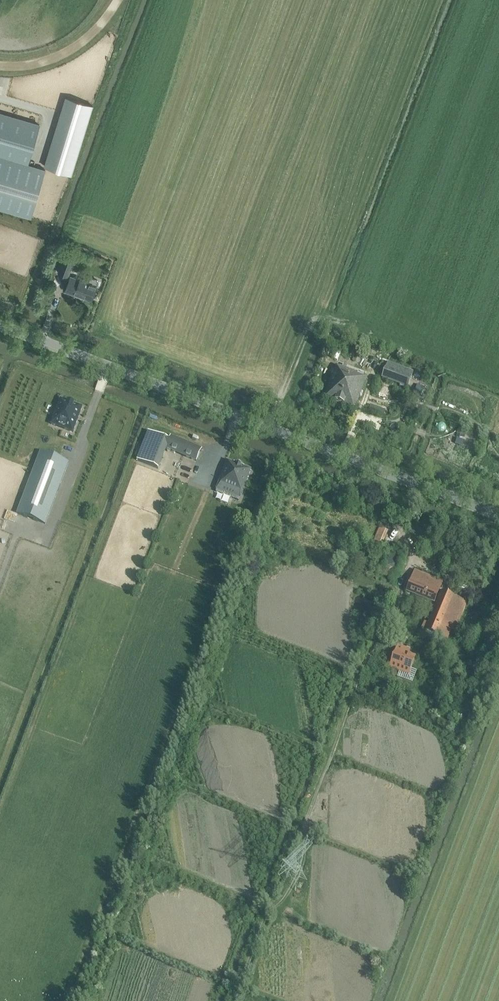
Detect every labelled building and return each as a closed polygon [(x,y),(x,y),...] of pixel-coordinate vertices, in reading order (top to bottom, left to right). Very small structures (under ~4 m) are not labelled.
[(66,97),(45,166),(72,174),(93,105),(66,97)] [(31,217),(45,169),(28,164),(40,125),(0,113),(0,208),(31,217)] [(64,256),(58,272),(68,276),(74,260),(64,256)] [(66,291),(92,300),(98,282),(98,280),(92,278),(90,279),(89,284),(71,277),(66,291)] [(387,363),(381,378),(400,385),(403,376),(408,378),(410,372),(387,363)] [(342,368),(337,366),(325,397),(354,408),(366,377),(346,370),(348,365),(344,364),(342,368)] [(420,379),(416,391),(427,394),(431,383),(420,379)] [(60,399),(51,424),(73,432),(82,407),(60,399)] [(171,436),(169,440),(149,432),(137,460),(158,469),(166,449),(196,462),(202,449),(171,436)] [(41,452),(17,514),(45,524),(69,462),(41,452)] [(18,479),(27,483),(34,465),(24,461),(18,479)] [(249,470),(227,461),(218,485),(241,493),(249,470)] [(373,546),(382,550),(389,531),(390,531),(392,525),(382,521),(373,546)] [(361,557),(352,553),(345,567),(344,566),(342,571),(343,572),(343,573),(350,577),(361,557)] [(485,570),(477,567),(472,579),(480,583),(485,570)] [(442,582),(415,571),(407,591),(434,602),(442,582)] [(464,601),(441,591),(427,623),(424,622),(421,628),(425,630),(424,631),(426,632),(425,636),(443,644),(445,639),(447,640),(452,630),(455,632),(466,603),(463,602),(464,601)] [(411,649),(398,645),(389,668),(399,672),(398,677),(412,682),(416,671),(412,669),(416,657),(411,655),(411,656),(409,655),(411,649)]
